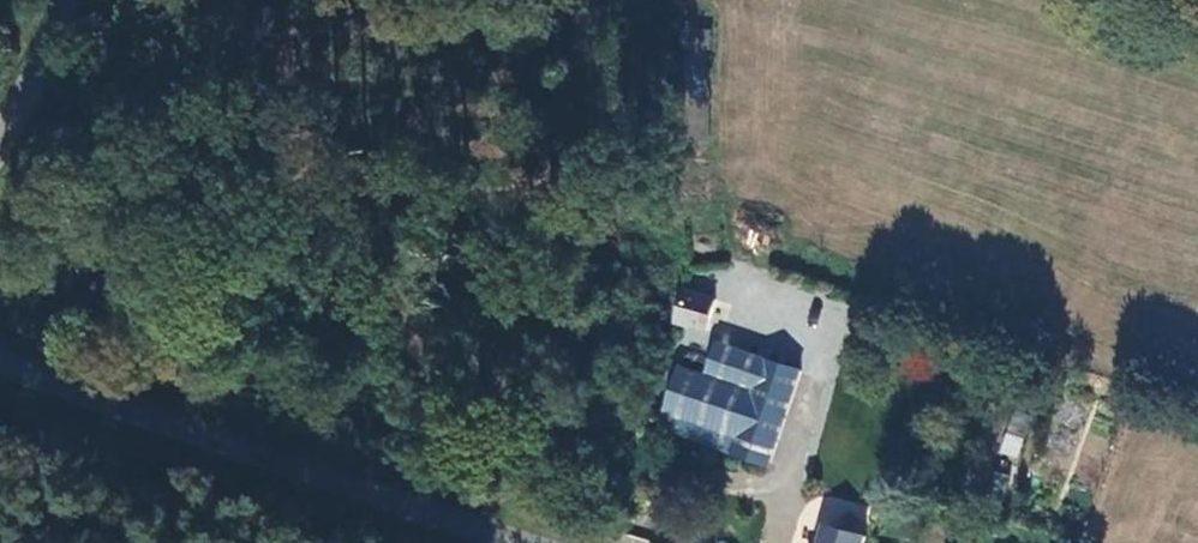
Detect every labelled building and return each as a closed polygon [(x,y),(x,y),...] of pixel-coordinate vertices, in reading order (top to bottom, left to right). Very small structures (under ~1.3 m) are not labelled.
[(715,304),(684,295),(676,320),(707,329),(715,304)] [(775,463),(802,373),(719,349),(708,377),(689,371),(670,427),(775,463)] [(1020,459),(1030,414),(1010,409),(1001,454),(1020,459)]
